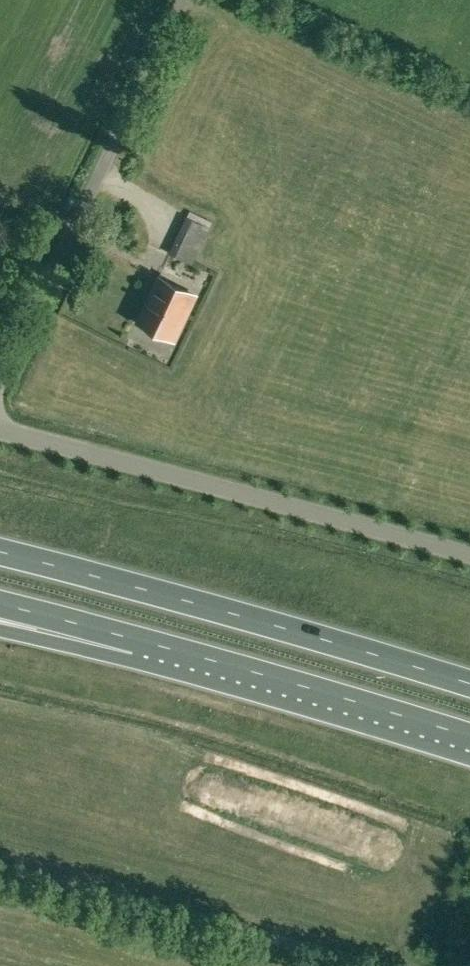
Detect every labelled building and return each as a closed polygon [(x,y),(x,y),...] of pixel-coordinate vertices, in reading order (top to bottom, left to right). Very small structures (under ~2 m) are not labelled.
[(191,211),(189,215),(188,215),(170,252),(193,263),(213,221),(191,211)] [(175,339),(187,313),(196,295),(159,277),(150,296),(154,297),(141,323),(175,339)]
